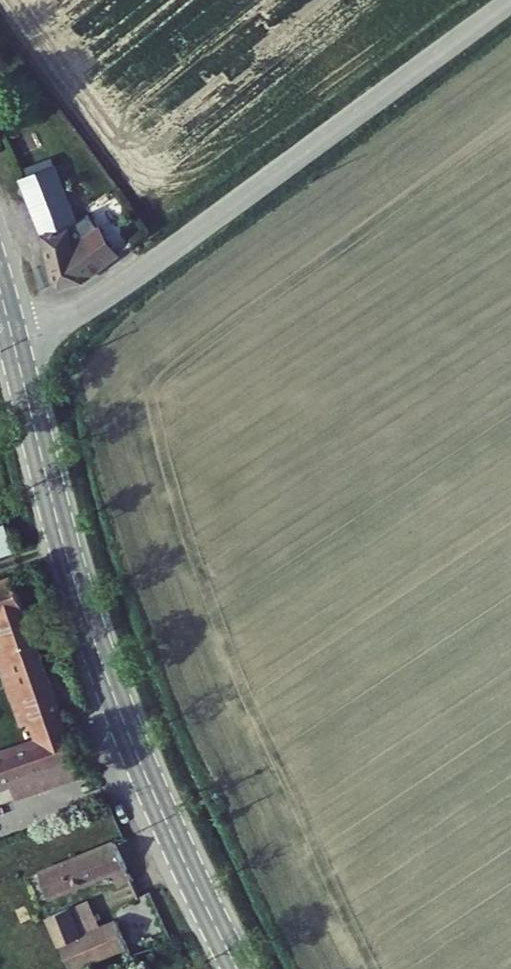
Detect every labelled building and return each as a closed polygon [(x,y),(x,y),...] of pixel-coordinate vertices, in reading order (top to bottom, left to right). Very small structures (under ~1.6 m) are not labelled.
[(22,181),(47,239),(70,235),(81,228),(57,168),(22,181)] [(90,274),(119,254),(91,221),(81,228),(70,235),(47,239),(58,287),(90,274)] [(0,582),(0,621),(47,742),(0,759),(0,786),(83,755),(19,574),(0,582)] [(122,837),(43,878),(62,916),(75,909),(68,896),(120,869),(127,883),(142,874),(122,837)] [(62,916),(57,918),(70,945),(87,936),(75,909),(62,916)] [(70,945),(82,968),(83,968),(137,943),(125,918),(87,936),(70,945)]
